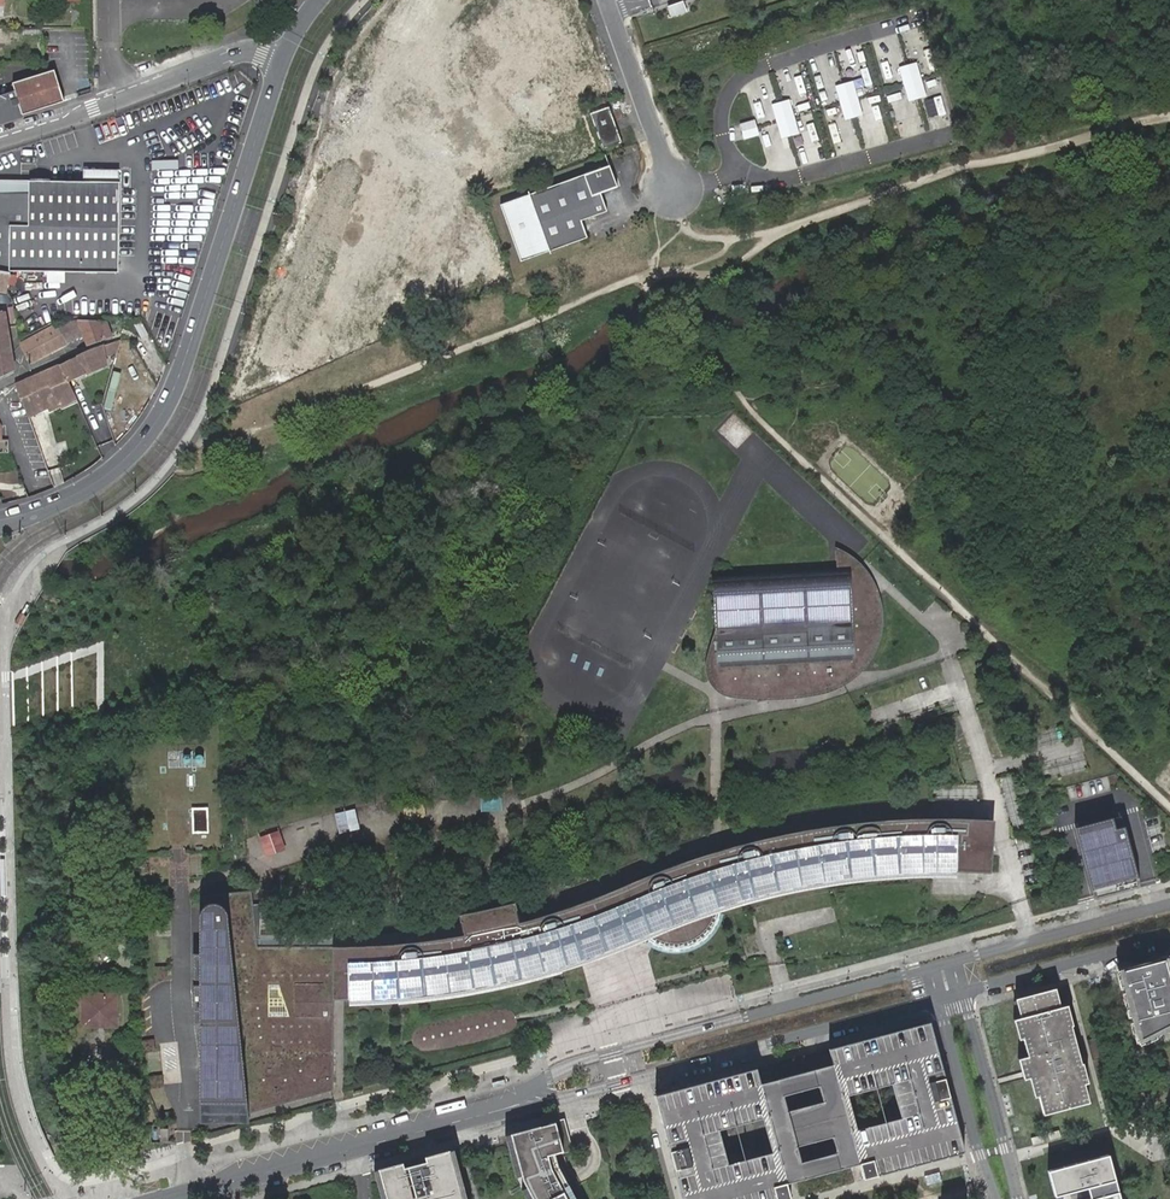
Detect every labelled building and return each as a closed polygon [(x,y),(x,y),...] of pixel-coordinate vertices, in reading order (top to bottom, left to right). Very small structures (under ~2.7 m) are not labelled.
[(668,3),(670,14),(684,11),(683,1),(668,3)] [(917,63),(899,68),(908,102),(919,99),(927,97),(917,63)] [(7,85),(11,97),(2,100),(0,99),(0,122),(8,120),(7,116),(15,113),(17,117),(60,104),(48,72),(7,85)] [(802,73),(786,78),(791,96),(808,91),(802,73)] [(853,82),(835,87),(845,121),(854,118),(863,115),(853,82)] [(926,99),(931,115),(946,110),(941,95),(926,99)] [(781,102),(771,105),(781,138),(790,136),(799,134),(789,100),(781,102)] [(612,104),(590,111),(603,147),(624,140),(612,104)] [(309,118),(305,130),(314,132),(318,120),(309,118)] [(755,121),(740,125),(744,141),(759,136),(755,121)] [(802,132),(805,147),(819,145),(816,129),(802,132)] [(520,258),(585,235),(580,218),(606,209),(600,192),(616,186),(609,164),(501,202),(520,258)] [(121,172),(86,171),(85,183),(121,183),(121,172)] [(118,275),(121,183),(85,183),(0,182),(0,271),(8,272),(118,275)] [(745,185),(732,185),(732,196),(745,196),(745,185)] [(12,373),(5,319),(0,312),(0,379),(12,373)] [(57,328),(65,346),(81,338),(86,347),(109,339),(99,322),(72,322),(57,328)] [(57,328),(19,345),(19,346),(29,364),(65,346),(57,328)] [(103,367),(94,350),(88,352),(59,367),(68,385),(103,367)] [(74,398),(68,385),(64,387),(55,368),(13,386),(26,419),(48,410),(50,414),(58,411),(56,406),(74,398)] [(58,411),(77,403),(74,398),(56,406),(58,411)] [(836,569),(713,576),(716,632),(718,667),(721,667),(722,686),(719,686),(717,689),(723,693),(729,695),(735,696),(748,697),(766,698),(787,697),(802,696),(821,692),(833,689),(845,683),(844,672),(858,672),(864,665),(869,659),(874,650),(875,646),(879,633),(880,625),(881,618),(880,611),(878,598),(875,589),(865,590),(864,576),(867,576),(867,575),(860,567),(854,561),(843,553),(835,549),(836,569)] [(870,575),(867,575),(867,576),(864,576),(865,590),(875,589),(877,589),(873,580),(870,575)] [(714,685),(717,689),(719,686),(722,686),(721,667),(718,667),(716,632),(710,653),(708,662),(707,667),(708,674),(710,678),(714,685)] [(852,680),(862,672),(858,672),(844,672),(845,683),(845,685),(852,680)] [(337,830),(357,828),(356,808),(336,810),(337,830)] [(193,809),(194,830),(207,829),(206,809),(193,809)] [(1119,816),(1122,827),(1124,826),(1120,813),(1074,826),(1093,895),(1095,895),(1077,827),(1094,823),(1097,837),(1106,834),(1102,821),(1119,816)] [(1094,823),(1077,827),(1095,895),(1137,883),(1124,838),(1127,837),(1124,826),(1122,827),(1119,816),(1102,821),(1106,834),(1097,837),(1094,823)] [(405,943),(381,945),(333,947),(253,947),(253,935),(256,935),(253,913),(250,913),(249,906),(253,906),(251,890),(203,895),(205,914),(201,917),(200,921),(202,926),(206,927),(206,928),(210,967),(205,968),(205,1113),(248,1114),(333,1090),(333,998),(364,999),(384,998),(385,1003),(398,1002),(398,997),(435,993),(480,985),(519,977),(560,966),(561,971),(582,964),(581,959),(579,953),(617,939),(645,927),(649,932),(654,930),(657,935),(654,940),(661,943),(667,945),(675,946),(683,945),(692,942),(698,939),(703,935),(707,930),(711,926),(715,917),(710,915),(708,911),(708,909),(716,907),(716,900),(725,897),(727,905),(756,897),(773,893),(787,890),(818,884),(818,881),(847,877),(868,875),(891,873),(931,871),(957,871),(990,873),(992,851),(979,850),(980,842),(992,842),(994,820),(971,819),(943,818),(914,819),(888,820),(863,822),(837,825),(811,829),(811,834),(805,835),(804,830),(776,836),(751,842),(728,848),(704,855),(683,862),(643,878),(626,885),(628,891),(597,903),(566,915),(564,909),(543,916),(518,923),(496,928),(474,933),(452,937),(429,940),(405,943)] [(266,855),(286,848),(280,828),(259,834),(266,855)] [(725,897),(716,900),(716,907),(708,909),(708,911),(727,905),(725,897)] [(657,935),(654,930),(649,932),(619,945),(599,952),(581,959),(582,964),(612,953),(629,947),(657,935)] [(1130,967),(1131,970),(1148,1034),(1169,1023),(1169,955),(1130,967)] [(1053,989),(1021,997),(1026,1016),(1020,1017),(1016,1018),(1021,1038),(1023,1038),(1028,1036),(1033,1055),(1027,1056),(1023,1057),(1029,1077),(1031,1077),(1037,1096),(1038,1095),(1043,1094),(1048,1113),(1083,1103),(1079,1085),(1082,1084),(1077,1064),(1080,1064),(1075,1043),(1070,1044),(1065,1026),(1067,1026),(1062,1006),(1060,1007),(1058,1007),(1053,989)] [(83,1026),(116,1026),(116,995),(83,994),(83,1026)] [(1021,997),(1015,999),(1020,1017),(1026,1016),(1021,997)] [(1067,1005),(1062,1006),(1067,1026),(1071,1025),(1072,1024),(1067,1005)] [(661,1098),(689,1198),(779,1198),(794,1195),(791,1181),(857,1166),(863,1180),(964,1150),(931,1025),(831,1050),(834,1065),(762,1087),(757,1072),(728,1080),(669,1094),(661,1098)] [(1075,1043),(1071,1025),(1067,1026),(1065,1026),(1070,1044),(1075,1043)] [(1108,1029),(1097,1032),(1105,1060),(1115,1057),(1108,1029)] [(1028,1036),(1023,1038),(1027,1056),(1033,1055),(1028,1036)] [(1023,1057),(1018,1058),(1024,1079),(1029,1077),(1023,1057)] [(1088,1082),(1082,1063),(1080,1064),(1077,1064),(1082,1084),(1084,1083),(1088,1082)] [(1089,1102),(1084,1083),(1082,1084),(1079,1085),(1083,1103),(1089,1102)] [(1043,1094),(1038,1095),(1043,1114),(1048,1113),(1043,1094)] [(506,1135),(517,1177),(523,1175),(527,1187),(522,1189),(528,1198),(576,1198),(561,1170),(555,1153),(571,1149),(562,1120),(506,1135)] [(1059,1130),(1048,1133),(1049,1140),(1061,1137),(1059,1130)] [(1042,1135),(1031,1138),(1033,1145),(1044,1141),(1042,1135)] [(455,1149),(426,1157),(427,1161),(450,1155),(453,1165),(445,1167),(446,1174),(455,1171),(460,1170),(455,1149)] [(1108,1154),(1054,1169),(1061,1194),(1087,1187),(1090,1198),(1087,1198),(1120,1198),(1108,1154)] [(379,1169),(387,1198),(463,1198),(455,1171),(446,1174),(445,1167),(453,1165),(450,1155),(427,1161),(430,1172),(407,1178),(403,1163),(379,1169)] [(379,1169),(375,1171),(382,1198),(387,1198),(379,1169)] [(1054,1169),(1048,1170),(1054,1196),(1061,1194),(1054,1169)] [(460,1170),(455,1171),(463,1198),(468,1198),(460,1170)] [(940,1181),(938,1172),(923,1176),(925,1185),(940,1181)] [(973,1182),(966,1184),(969,1194),(975,1193),(973,1182)]
